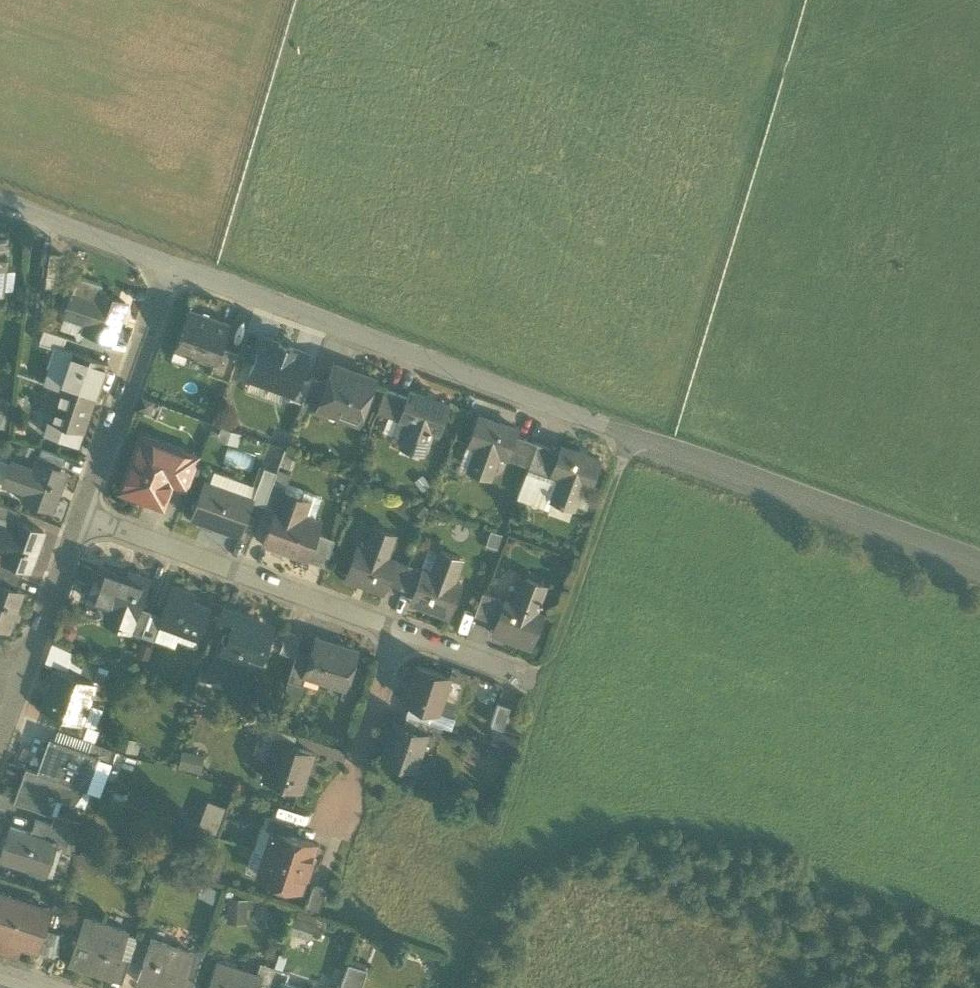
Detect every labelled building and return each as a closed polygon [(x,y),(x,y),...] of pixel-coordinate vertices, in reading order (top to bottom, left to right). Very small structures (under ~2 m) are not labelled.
[(15,268),(3,267),(1,287),(13,288),(15,268)] [(77,274),(71,291),(95,300),(97,292),(101,282),(77,274)] [(125,302),(97,292),(95,300),(71,291),(64,313),(87,321),(84,329),(107,337),(112,338),(125,302)] [(194,356),(214,363),(220,345),(227,325),(189,311),(175,349),(194,356)] [(48,343),(62,347),(66,336),(44,328),(39,342),(47,345),(48,343)] [(80,341),(103,348),(107,337),(84,329),(80,341)] [(306,351),(263,335),(249,374),(250,374),(292,389),(297,375),(306,351)] [(53,437),(78,445),(107,362),(62,347),(48,343),(47,345),(42,363),(51,366),(46,383),(59,387),(46,429),(55,432),(53,437)] [(210,374),(228,380),(238,352),(220,345),(214,363),(210,374)] [(190,366),(194,356),(175,349),(172,359),(190,366)] [(341,416),(357,422),(374,376),(334,362),(327,381),(319,404),(321,401),(343,409),(341,416)] [(283,395),(289,397),(292,389),(250,374),(244,389),(280,402),(283,395)] [(309,379),(297,375),(292,389),(289,397),(301,401),(308,382),(309,379)] [(309,379),(308,382),(301,401),(316,407),(319,404),(327,381),(311,375),(309,379)] [(377,412),(399,420),(407,397),(384,390),(377,412)] [(401,446),(421,453),(429,431),(438,434),(447,406),(408,392),(407,397),(399,420),(408,423),(401,446)] [(1,423),(9,396),(0,393),(0,422),(1,423)] [(319,404),(316,407),(341,416),(343,409),(321,401),(319,404)] [(468,470),(489,477),(497,455),(506,459),(514,436),(516,431),(478,417),(468,445),(476,447),(468,470)] [(45,434),(53,437),(55,432),(46,429),(45,434)] [(119,490),(162,506),(171,481),(173,476),(183,449),(182,449),(178,460),(162,455),(166,443),(140,434),(119,490)] [(506,459),(528,467),(536,444),(514,436),(506,459)] [(182,449),(166,443),(162,455),(178,460),(182,449)] [(559,453),(536,444),(528,467),(551,475),(559,453)] [(552,500),(574,507),(582,485),(589,488),(599,460),(561,446),(559,453),(551,475),(560,478),(552,500)] [(37,460),(59,469),(63,457),(41,449),(37,460)] [(173,476),(190,482),(200,455),(183,449),(173,476)] [(24,496),(50,507),(64,471),(59,469),(37,460),(33,470),(12,461),(4,481),(27,491),(24,496)] [(253,500),(264,504),(272,480),(276,470),(264,465),(253,497),(254,498),(253,500)] [(520,488),(552,500),(560,478),(551,475),(528,467),(520,488)] [(189,487),(190,482),(173,476),(171,481),(189,487)] [(191,517),(240,535),(253,500),(254,498),(253,497),(205,479),(191,517)] [(285,485),(272,480),(264,504),(275,508),(280,495),(282,490),(283,491),(285,485)] [(280,495),(301,503),(303,498),(283,491),(282,490),(280,495)] [(263,544),(307,559),(316,533),(316,532),(320,519),(298,511),(301,503),(280,495),(275,508),(263,544)] [(16,520),(20,510),(0,503),(0,515),(16,520)] [(0,515),(0,523),(13,528),(16,520),(0,515)] [(29,567),(43,530),(21,522),(16,520),(13,528),(0,523),(0,547),(5,549),(2,557),(24,565),(29,567)] [(347,574),(384,588),(386,583),(386,582),(385,581),(393,560),(385,557),(394,533),(373,526),(364,549),(357,546),(357,547),(347,574)] [(307,559),(326,565),(334,539),(316,533),(307,559)] [(412,597),(450,611),(461,583),(453,580),(461,558),(439,550),(431,574),(421,570),(414,592),(412,597)] [(0,564),(0,571),(19,578),(24,565),(2,557),(0,564)] [(386,582),(399,587),(407,565),(393,560),(385,581),(386,582)] [(421,570),(407,565),(399,587),(414,592),(421,570)] [(109,623),(131,631),(140,607),(150,578),(137,573),(135,579),(100,566),(88,599),(114,608),(109,623)] [(19,578),(0,571),(0,583),(15,588),(19,578)] [(495,629),(532,643),(543,613),(535,611),(545,585),(524,577),(514,604),(505,601),(497,622),(495,629)] [(7,627),(21,591),(15,588),(0,583),(0,624),(7,627)] [(160,623),(198,637),(209,607),(187,599),(189,593),(171,586),(161,614),(158,623),(160,623)] [(474,614),(497,622),(505,601),(482,592),(474,614)] [(214,628),(229,633),(237,611),(222,606),(214,628)] [(131,631),(141,635),(150,610),(140,607),(131,631)] [(161,614),(150,610),(141,635),(154,639),(160,623),(158,623),(161,614)] [(215,661),(235,668),(242,648),(247,650),(245,657),(261,663),(272,632),(257,627),(260,619),(237,611),(229,633),(227,637),(224,636),(215,661)] [(280,653),(295,658),(297,651),(302,636),(287,631),(280,653)] [(306,673),(346,687),(358,653),(316,639),(311,656),(305,673),(306,673)] [(45,660),(66,667),(72,650),(52,641),(45,660)] [(311,656),(297,651),(295,658),(287,680),(302,685),(306,673),(305,673),(311,656)] [(398,698),(431,710),(442,675),(410,664),(398,698)] [(61,716),(81,723),(82,722),(96,681),(57,667),(41,708),(61,716)] [(491,723),(501,726),(509,704),(498,700),(491,723)] [(441,725),(430,722),(405,713),(401,725),(426,734),(437,737),(441,725)] [(57,727),(81,736),(85,723),(82,722),(81,723),(61,716),(57,727)] [(382,757),(414,768),(426,734),(401,725),(394,722),(382,757)] [(277,740),(293,745),(297,733),(272,725),(268,723),(264,736),(277,740)] [(53,739),(77,748),(81,736),(57,727),(53,739)] [(92,740),(106,745),(110,733),(94,728),(91,740),(92,740)] [(83,752),(87,753),(92,740),(91,740),(81,736),(77,748),(83,750),(83,752)] [(49,738),(37,771),(76,785),(80,787),(84,788),(90,772),(77,767),(83,752),(83,750),(77,748),(53,739),(49,738)] [(106,745),(92,740),(87,753),(110,761),(114,748),(106,745)] [(263,777),(300,788),(312,751),(293,745),(277,740),(270,762),(268,762),(263,777)] [(179,766),(202,769),(204,750),(181,748),(179,766)] [(70,801),(76,785),(37,771),(27,767),(15,800),(50,813),(56,796),(70,801)] [(76,785),(70,801),(75,803),(80,787),(76,785)] [(54,813),(50,824),(60,827),(71,831),(74,832),(77,821),(54,813)] [(273,829),(288,835),(292,823),(269,816),(265,828),(273,831),(273,829)] [(55,840),(60,827),(50,824),(36,819),(31,833),(55,840)] [(29,867),(31,862),(46,867),(54,845),(55,840),(31,833),(10,826),(0,857),(0,858),(29,867)] [(54,845),(65,849),(71,831),(60,827),(55,840),(54,845)] [(273,831),(265,852),(308,866),(316,844),(288,835),(273,829),(273,831)] [(92,862),(98,868),(108,859),(94,843),(80,855),(88,865),(92,862)] [(300,889),(308,866),(265,852),(258,875),(300,889)] [(45,873),(46,867),(31,862),(29,867),(45,873)] [(306,908),(318,912),(326,889),(313,885),(306,908)] [(248,920),(250,896),(229,894),(227,918),(248,920)] [(35,946),(47,910),(4,896),(0,907),(0,935),(22,942),(35,946)] [(113,972),(114,972),(120,955),(128,931),(86,917),(72,958),(113,972)] [(289,930),(309,935),(312,924),(292,919),(289,930)] [(39,950),(54,955),(59,931),(46,927),(39,950)] [(22,942),(0,935),(0,950),(18,956),(22,942)] [(185,977),(193,953),(154,940),(140,981),(162,987),(181,987),(185,977)] [(111,976),(122,980),(129,958),(120,955),(114,972),(113,972),(111,976)] [(260,975),(218,961),(209,987),(255,987),(260,975)] [(367,969),(349,963),(341,987),(360,987),(367,969)] [(196,981),(185,977),(181,987),(193,987),(196,981)]
